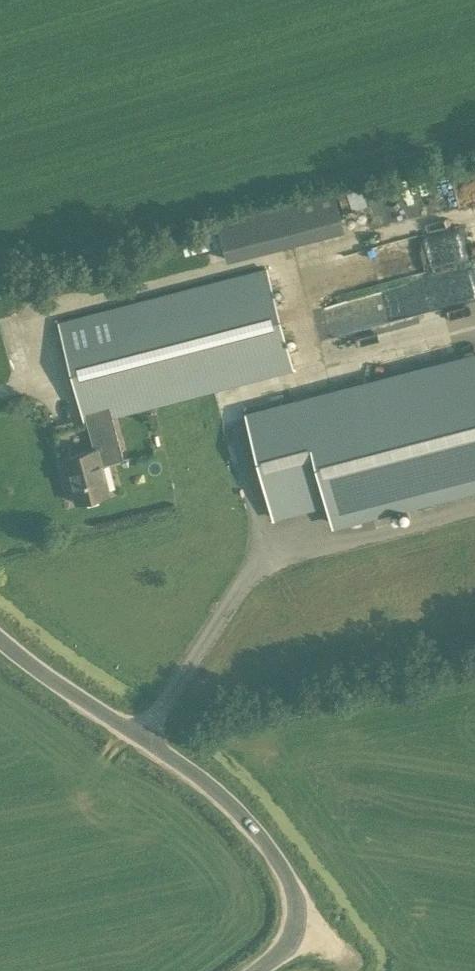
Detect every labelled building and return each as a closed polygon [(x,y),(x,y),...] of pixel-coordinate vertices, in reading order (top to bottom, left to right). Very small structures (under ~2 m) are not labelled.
[(335,189),(302,197),(313,239),(345,230),(335,189)] [(260,253),(249,211),(217,220),(227,261),(260,253)] [(343,253),(351,288),(400,277),(395,256),(408,253),(404,238),(343,253)] [(451,242),(454,262),(463,260),(460,240),(451,242)] [(84,422),(87,421),(93,447),(59,458),(64,478),(70,476),(76,502),(109,493),(103,464),(123,459),(113,415),(293,367),(267,267),(57,322),(84,422)] [(270,414),(294,516),(350,506),(355,542),(474,517),(474,364),(270,414)]
